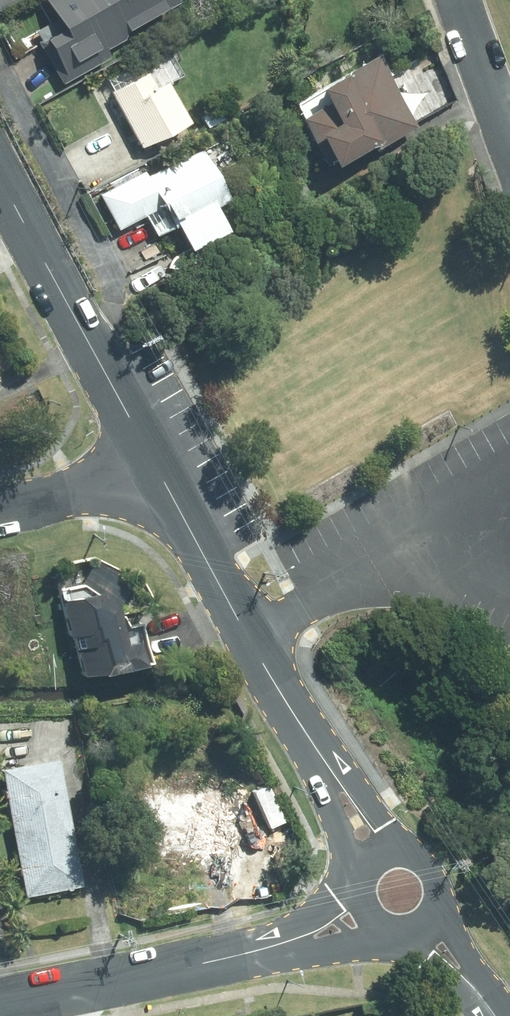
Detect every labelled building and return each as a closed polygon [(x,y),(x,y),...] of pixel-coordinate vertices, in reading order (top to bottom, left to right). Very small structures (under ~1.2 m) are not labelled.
[(140,0),(43,0),(59,26),(40,37),(59,68),(113,36),(109,30),(145,9),(140,0)] [(289,117),(315,167),(364,142),(367,148),(409,126),(372,55),(306,89),(314,104),(289,117)] [(140,71),(106,90),(138,146),(182,121),(161,82),(150,88),(140,71)] [(138,171),(96,194),(115,228),(154,206),(179,250),(216,229),(202,204),(216,197),(188,148),(141,175),(138,171)] [(60,563),(81,670),(151,657),(135,571),(124,573),(122,562),(106,565),(104,555),(60,563)] [(86,884),(61,754),(3,765),(28,895),(86,884)] [(158,789),(159,845),(240,844),(239,787),(158,789)]
